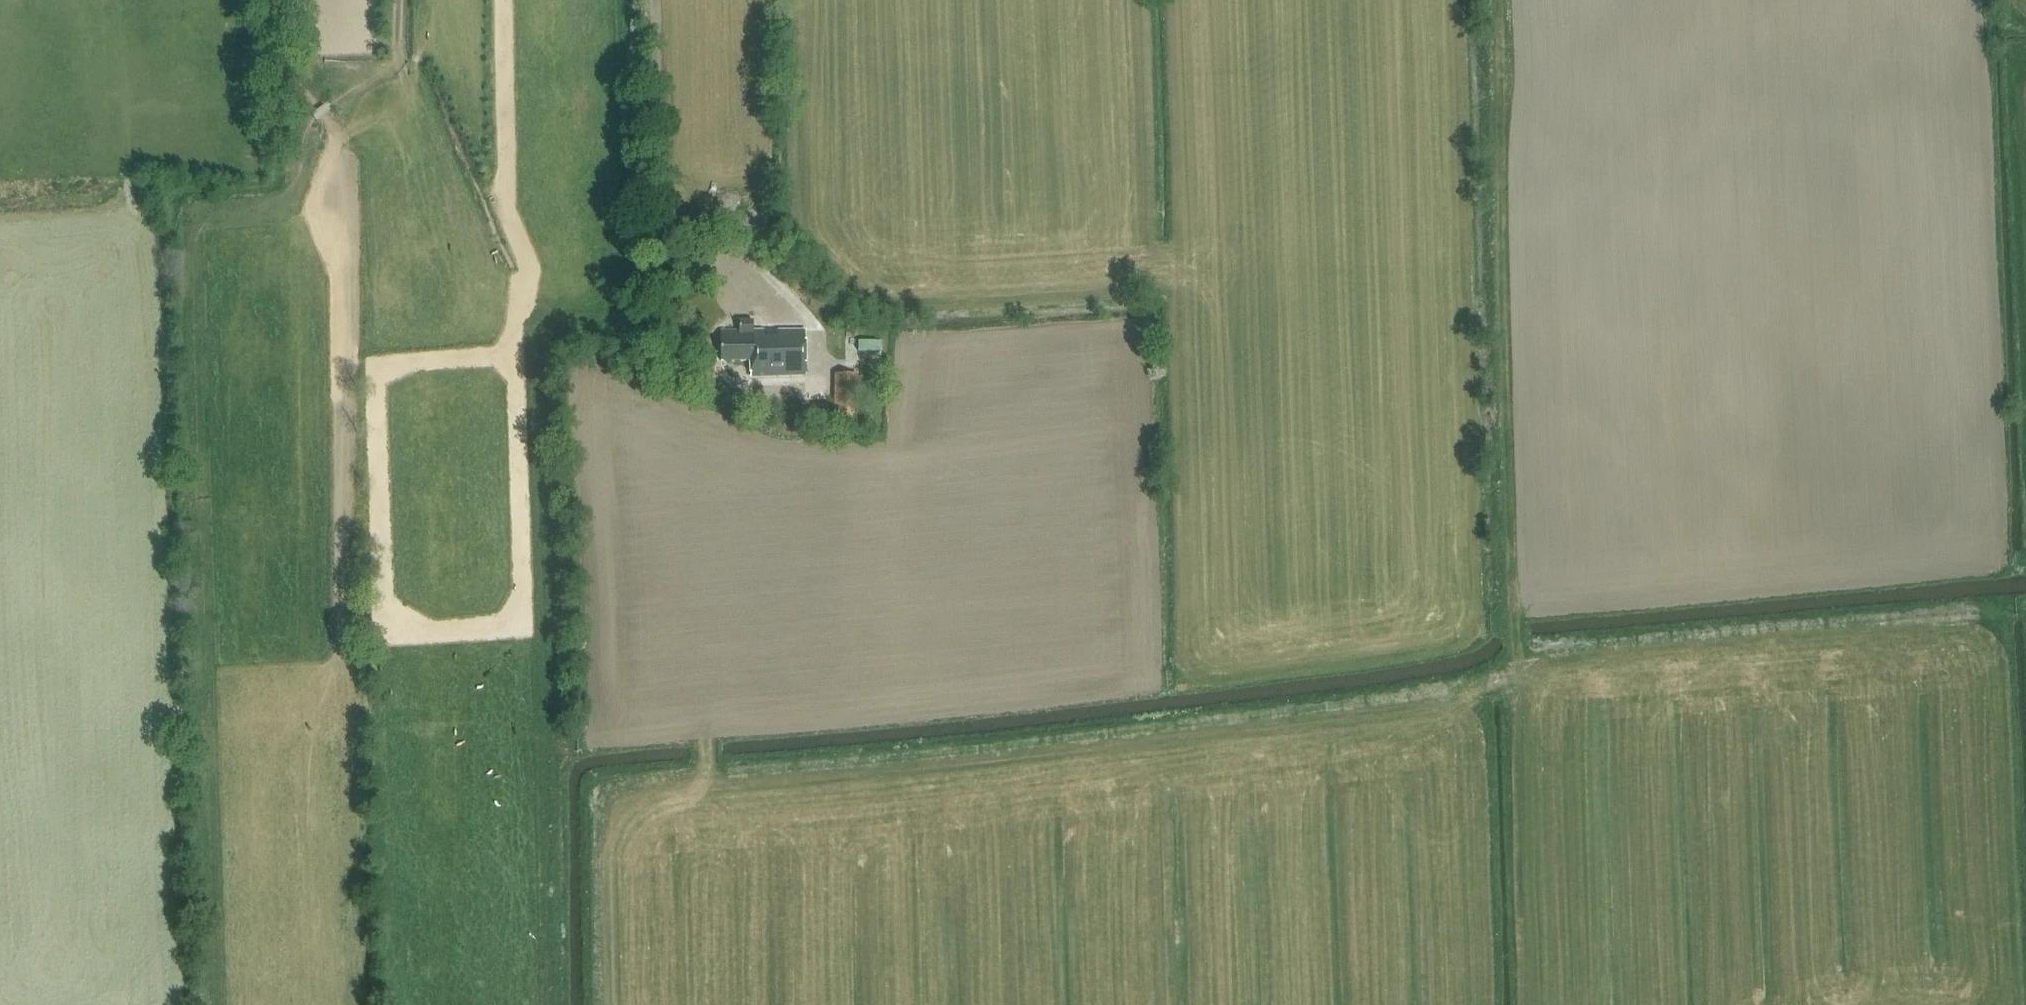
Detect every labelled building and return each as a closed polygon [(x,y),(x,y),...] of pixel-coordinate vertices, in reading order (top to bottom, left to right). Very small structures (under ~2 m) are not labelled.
[(724,357),(729,362),(751,362),(752,378),(805,375),(805,329),(753,330),(753,321),(739,321),(739,330),(719,330),(721,354),(724,357)] [(858,375),(834,374),(833,421),(857,422),(858,375)]
